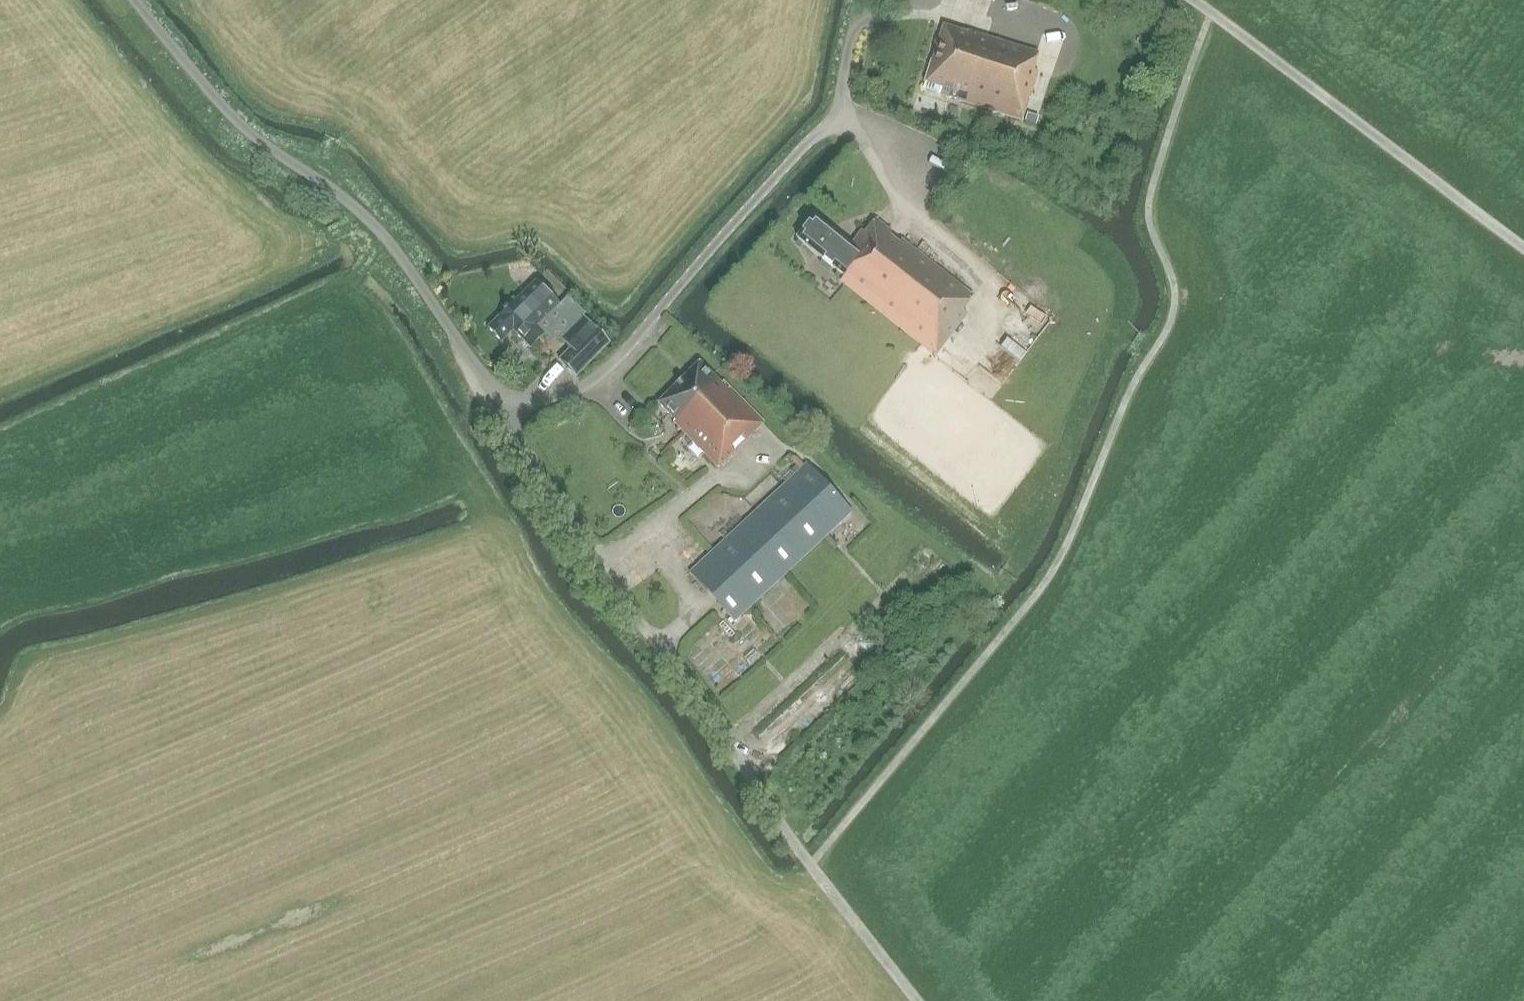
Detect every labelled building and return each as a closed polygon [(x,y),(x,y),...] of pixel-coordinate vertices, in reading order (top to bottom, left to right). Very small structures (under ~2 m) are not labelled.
[(967,31),(967,33),(943,25),(924,89),(1022,121),(1038,72),(1033,71),(1038,53),(967,31)] [(1027,115),(1025,122),(1036,125),(1038,118),(1027,115)] [(865,233),(862,231),(850,246),(814,217),(796,238),(843,276),(840,280),(935,356),(967,314),(962,311),(973,297),(876,219),(865,233)] [(502,342),(513,331),(530,348),(545,334),(537,326),(547,315),(559,304),(536,280),(524,292),(488,328),(502,342)] [(611,343),(583,315),(560,339),(569,348),(558,360),(576,378),(611,343)] [(1022,361),(1029,353),(1010,338),(1003,346),(1022,361)] [(746,440),(764,423),(724,382),(721,384),(700,361),(658,403),(675,420),(674,422),(719,468),(735,451),(730,447),(742,435),(746,440)] [(789,456),(801,469),(805,466),(795,456),(794,457),(791,454),(789,456)] [(735,621),(852,512),(807,464),(805,466),(801,469),(690,573),(735,621)] [(558,538),(561,545),(568,541),(565,534),(558,538)]
